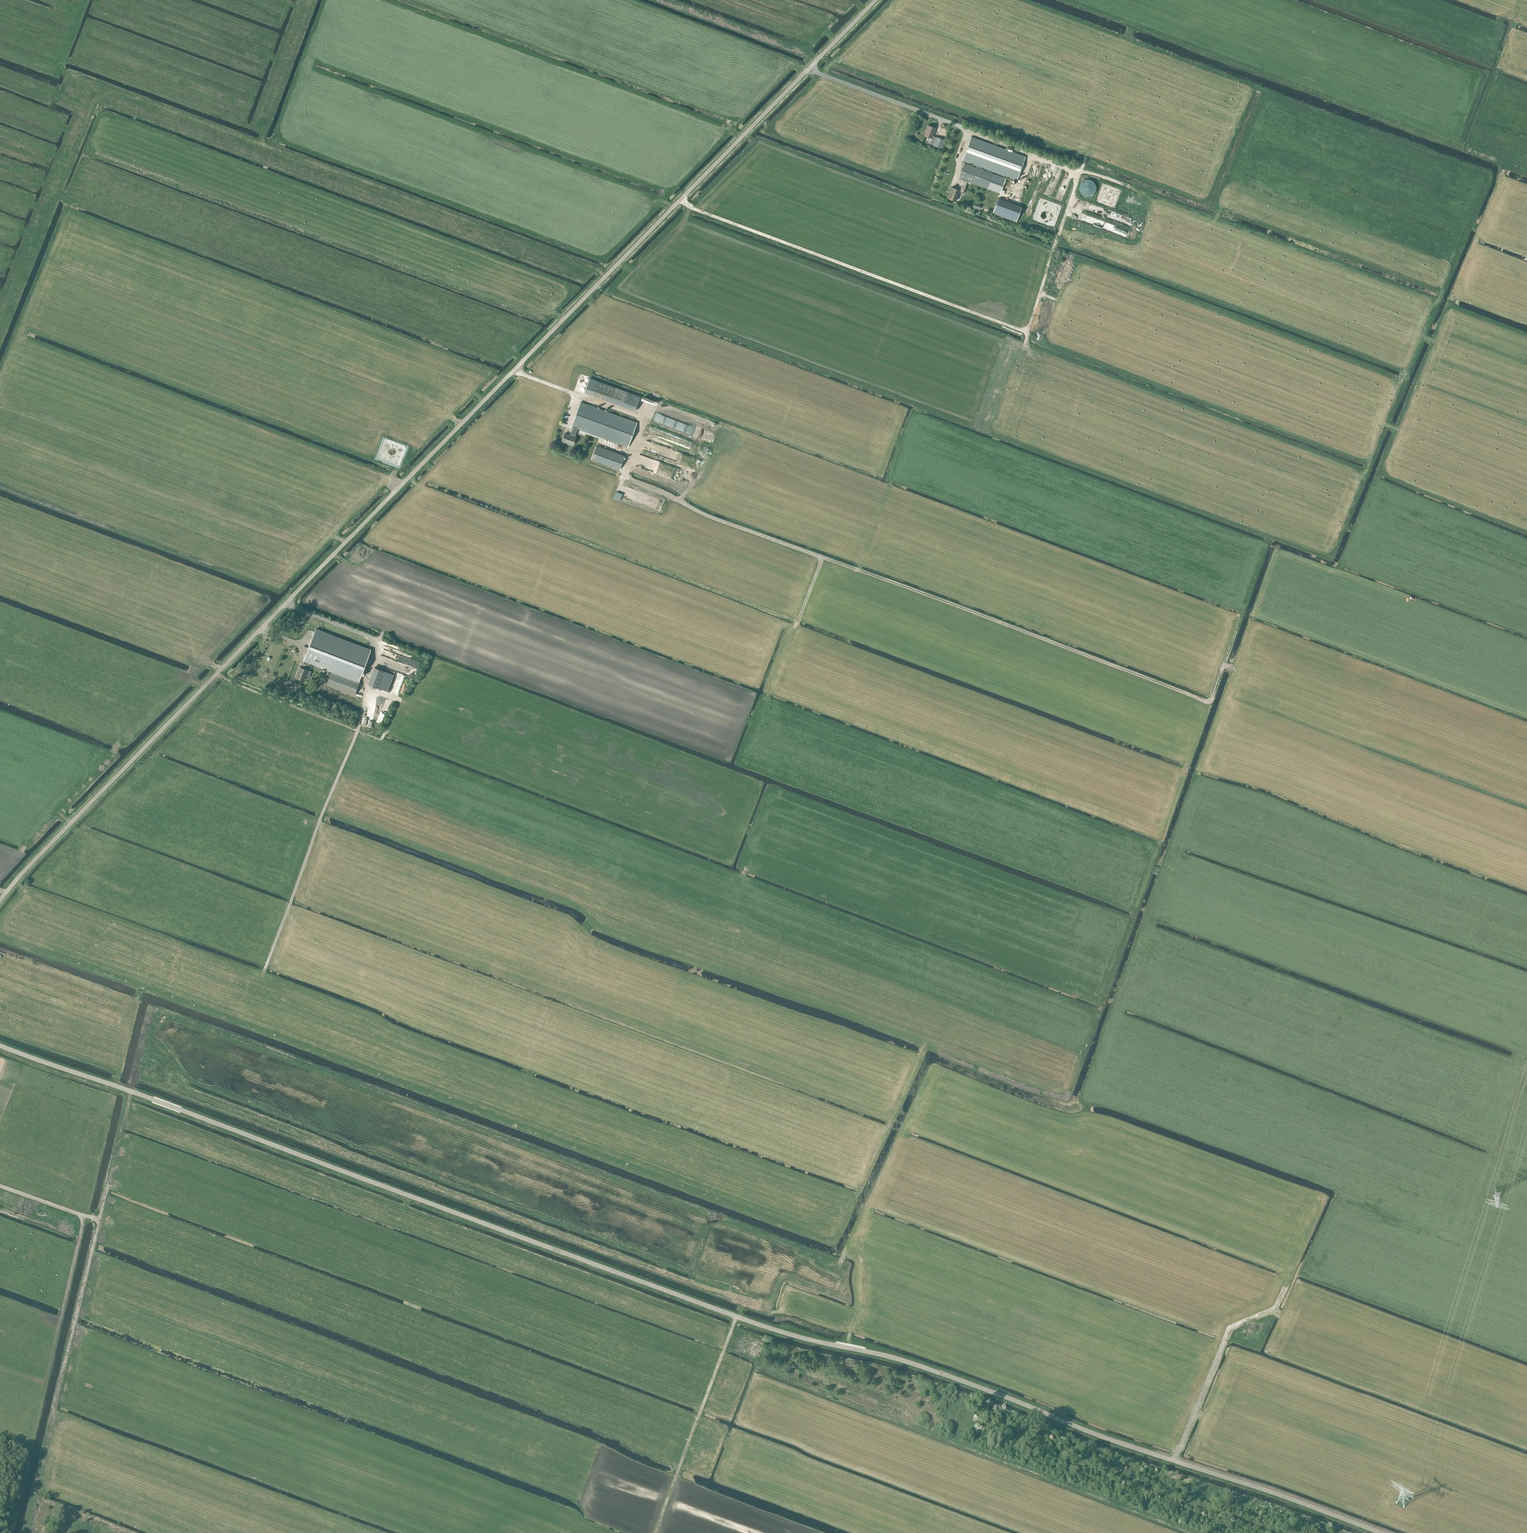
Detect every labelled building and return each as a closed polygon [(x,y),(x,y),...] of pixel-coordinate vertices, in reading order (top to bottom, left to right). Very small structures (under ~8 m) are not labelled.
[(935,128),(928,125),(924,135),(931,138),(929,143),(934,145),(936,137),(933,136),(935,128)] [(936,137),(934,145),(933,145),(942,148),(945,139),(937,136),(936,137)] [(1025,156),(971,137),(962,160),(977,166),(976,168),(965,163),(959,178),(961,179),(958,189),(951,187),(948,197),(956,200),(959,192),(963,193),(967,181),(1000,193),(1006,178),(980,169),(981,167),(1017,180),(1016,182),(1045,192),(1055,165),(1026,155),(1025,156)] [(1082,196),(1092,194),(1091,191),(1094,190),(1093,186),(1081,189),(1082,196)] [(1021,207),(998,198),(992,213),(1016,221),(1021,207)] [(1081,223),(1104,230),(1107,220),(1084,213),(1081,223)] [(1123,236),(1125,229),(1117,227),(1115,234),(1123,236)] [(580,376),(578,382),(585,385),(587,378),(580,376)] [(628,392),(594,380),(590,378),(587,386),(591,387),(589,394),(623,406),(628,392)] [(583,392),(584,385),(577,384),(576,391),(583,392)] [(636,422),(623,418),(580,402),(571,426),(572,426),(569,435),(564,433),(561,440),(572,445),(575,437),(574,437),(577,428),(627,446),(636,422)] [(674,426),(674,420),(670,420),(670,418),(658,413),(656,418),(655,414),(654,417),(654,413),(649,413),(648,416),(649,423),(650,420),(650,418),(651,416),(653,416),(653,419),(654,420),(655,423),(661,423),(661,420),(665,420),(666,417),(666,425),(667,422),(670,423),(672,423),(673,425),(674,426)] [(674,443),(673,445),(683,448),(685,439),(662,432),(660,440),(674,443)] [(596,445),(591,459),(619,469),(624,455),(596,445)] [(669,476),(672,466),(649,458),(647,465),(658,469),(657,472),(669,476)] [(672,477),(673,475),(674,476),(673,477),(675,478),(677,473),(679,474),(681,470),(674,467),(670,476),(672,477)] [(308,669),(311,662),(356,679),(368,649),(316,629),(304,660),(305,660),(302,667),(300,667),(296,677),(305,680),(308,669)] [(407,670),(408,665),(386,659),(381,658),(380,661),(388,663),(387,664),(407,670)] [(390,682),(393,671),(373,665),(368,682),(383,686),(382,690),(394,693),(397,683),(401,684),(403,677),(395,675),(393,683),(390,682)]
